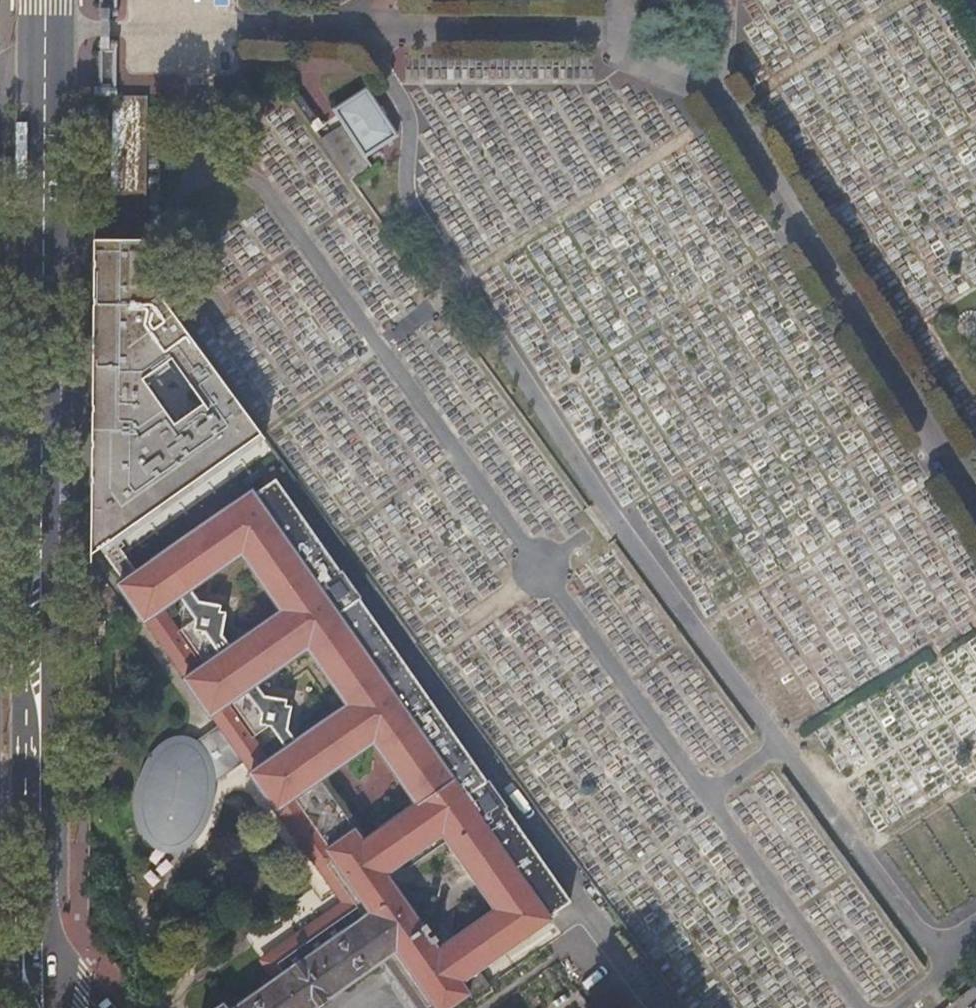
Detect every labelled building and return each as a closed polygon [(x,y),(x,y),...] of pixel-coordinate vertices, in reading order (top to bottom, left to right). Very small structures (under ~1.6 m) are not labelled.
[(100,18),(100,28),(100,36),(99,84),(94,84),(94,95),(95,95),(113,95),(113,92),(116,92),(116,85),(114,85),(115,45),(116,45),(116,40),(112,39),(112,38),(107,38),(107,28),(108,15),(112,15),(112,13),(117,14),(117,7),(115,7),(115,0),(100,0),(100,18)] [(343,123),(363,154),(395,133),(364,86),(333,107),(343,123)] [(290,95),(307,121),(310,119),(316,128),(323,123),(317,114),(315,116),(300,96),(290,95)] [(106,101),(108,191),(139,190),(138,100),(106,101)] [(369,163),(363,154),(343,123),(322,137),(348,177),(369,163)] [(144,238),(93,237),(93,273),(92,351),(90,543),(119,584),(134,573),(114,545),(129,535),(127,532),(264,438),(143,276),(144,238)] [(158,758),(155,763),(150,772),(146,787),(144,806),(145,817),(147,825),(149,830),(155,837),(162,842),(168,844),(174,843),(183,840),(193,831),(200,819),(205,804),(208,787),(246,761),(252,770),(251,772),(276,808),(278,807),(344,902),(355,918),(273,976),(227,1007),(311,1007),(383,957),(394,973),(419,1007),(450,1007),(488,983),(478,968),(567,906),(564,901),(569,898),(505,806),(507,804),(490,779),(487,781),(359,597),(362,595),(343,568),(339,570),(275,478),(253,494),(251,491),(134,573),(119,584),(144,620),(147,619),(187,676),(184,678),(210,714),(212,713),(220,724),(188,745),(178,744),(170,747),(165,750),(158,758)] [(262,960),(273,976),(355,918),(344,902),(262,960)]
